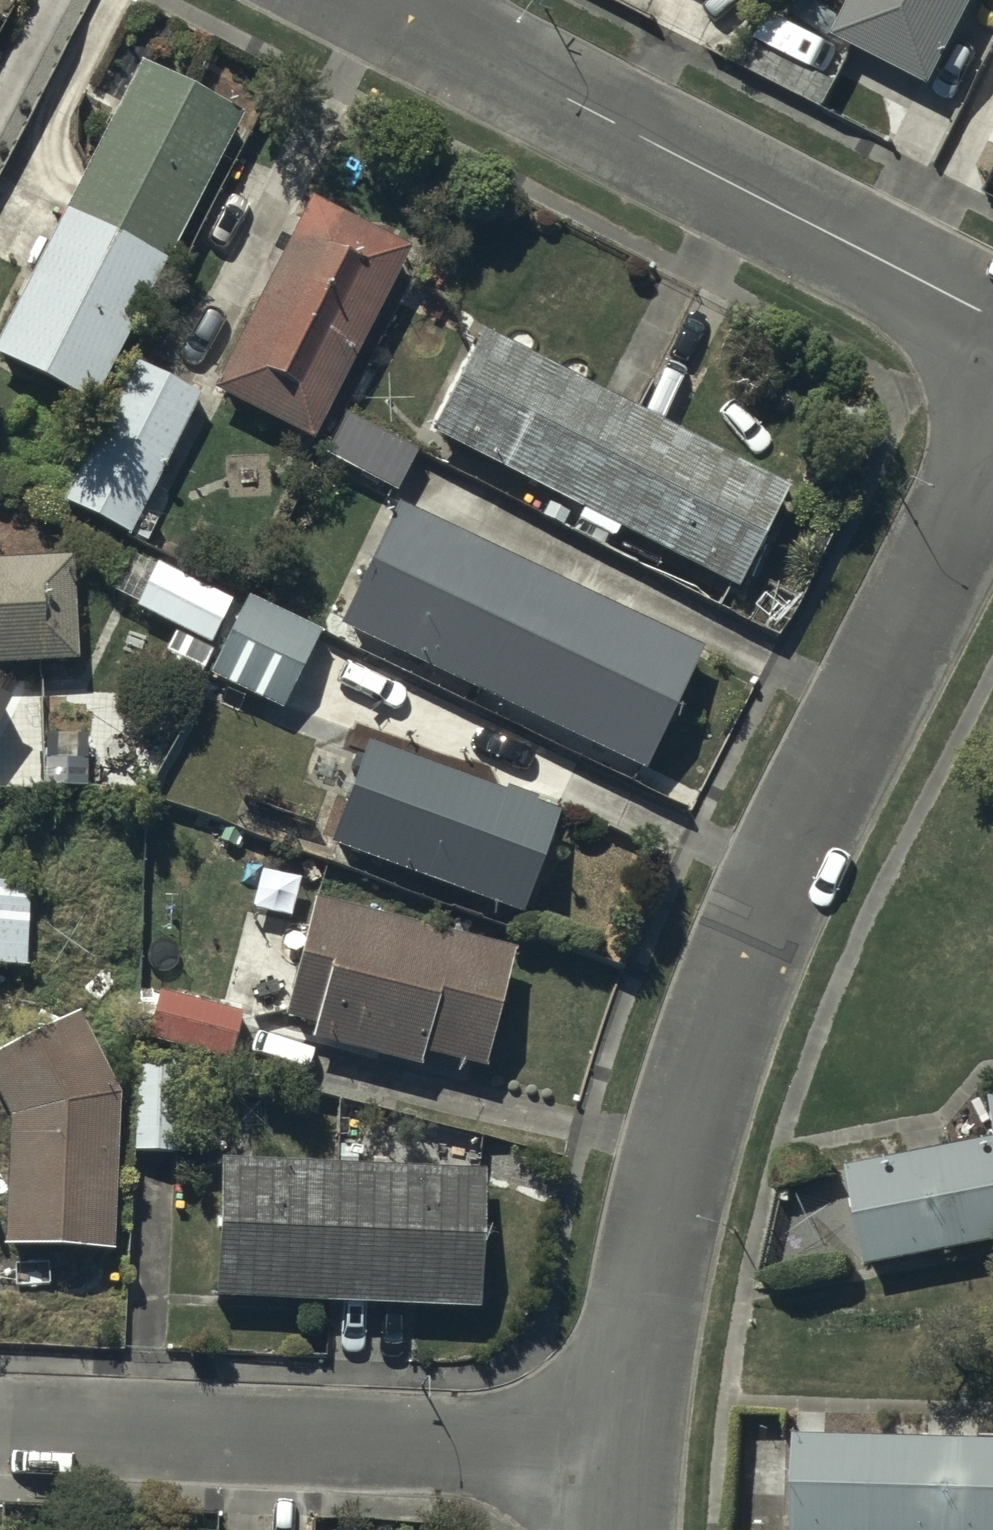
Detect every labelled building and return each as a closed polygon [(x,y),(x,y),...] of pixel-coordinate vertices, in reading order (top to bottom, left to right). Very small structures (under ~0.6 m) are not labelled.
[(796,17),(762,0),(743,0),(719,46),(821,98),(831,78),(779,51),(796,17)] [(840,26),(930,70),(965,0),(852,0),(840,26)] [(134,55),(0,321),(0,349),(89,394),(234,105),(134,55)] [(408,242),(308,191),(210,379),(310,431),(408,242)] [(779,483),(481,328),(432,423),(585,503),(579,515),(612,533),(616,524),(728,582),(779,483)] [(195,389),(131,358),(63,497),(126,528),(195,389)] [(411,447),(343,412),(324,449),(392,484),(411,447)] [(569,507),(549,497),(542,511),(562,521),(569,507)] [(701,643),(395,498),(337,618),(643,764),(701,643)] [(76,654),(69,550),(0,554),(0,659),(76,654)] [(228,597),(155,560),(134,600),(207,637),(228,597)] [(317,628),(247,593),(210,669),(279,703),(317,628)] [(212,648),(174,629),(159,660),(196,679),(212,648)] [(69,710),(50,710),(50,763),(68,763),(69,710)] [(503,786),(366,737),(330,839),(518,905),(553,806),(532,798),(535,792),(505,781),(503,786)] [(234,834),(220,830),(216,844),(231,848),(234,834)] [(0,879),(0,960),(22,961),(25,880),(0,879)] [(511,945),(313,893),(283,1011),(311,1018),(308,1033),(416,1061),(420,1046),(480,1062),(511,945)] [(238,1009),(158,987),(145,1033),(226,1055),(238,1009)] [(0,1044),(0,1098),(8,1113),(2,1241),(112,1247),(119,1092),(75,1005),(0,1044)] [(184,1057),(134,1057),(133,1145),(183,1145),(184,1057)] [(920,1146),(942,1242),(992,1231),(992,1130),(920,1146)] [(920,1146),(851,1164),(868,1254),(942,1242),(920,1146)] [(485,1163),(218,1153),(213,1291),(480,1300),(485,1163)] [(798,1428),(794,1529),(824,1529),(871,1529),(875,1430),(798,1428)] [(875,1430),(871,1529),(959,1529),(961,1432),(875,1430)] [(961,1432),(959,1529),(992,1529),(992,1433),(961,1432)]
